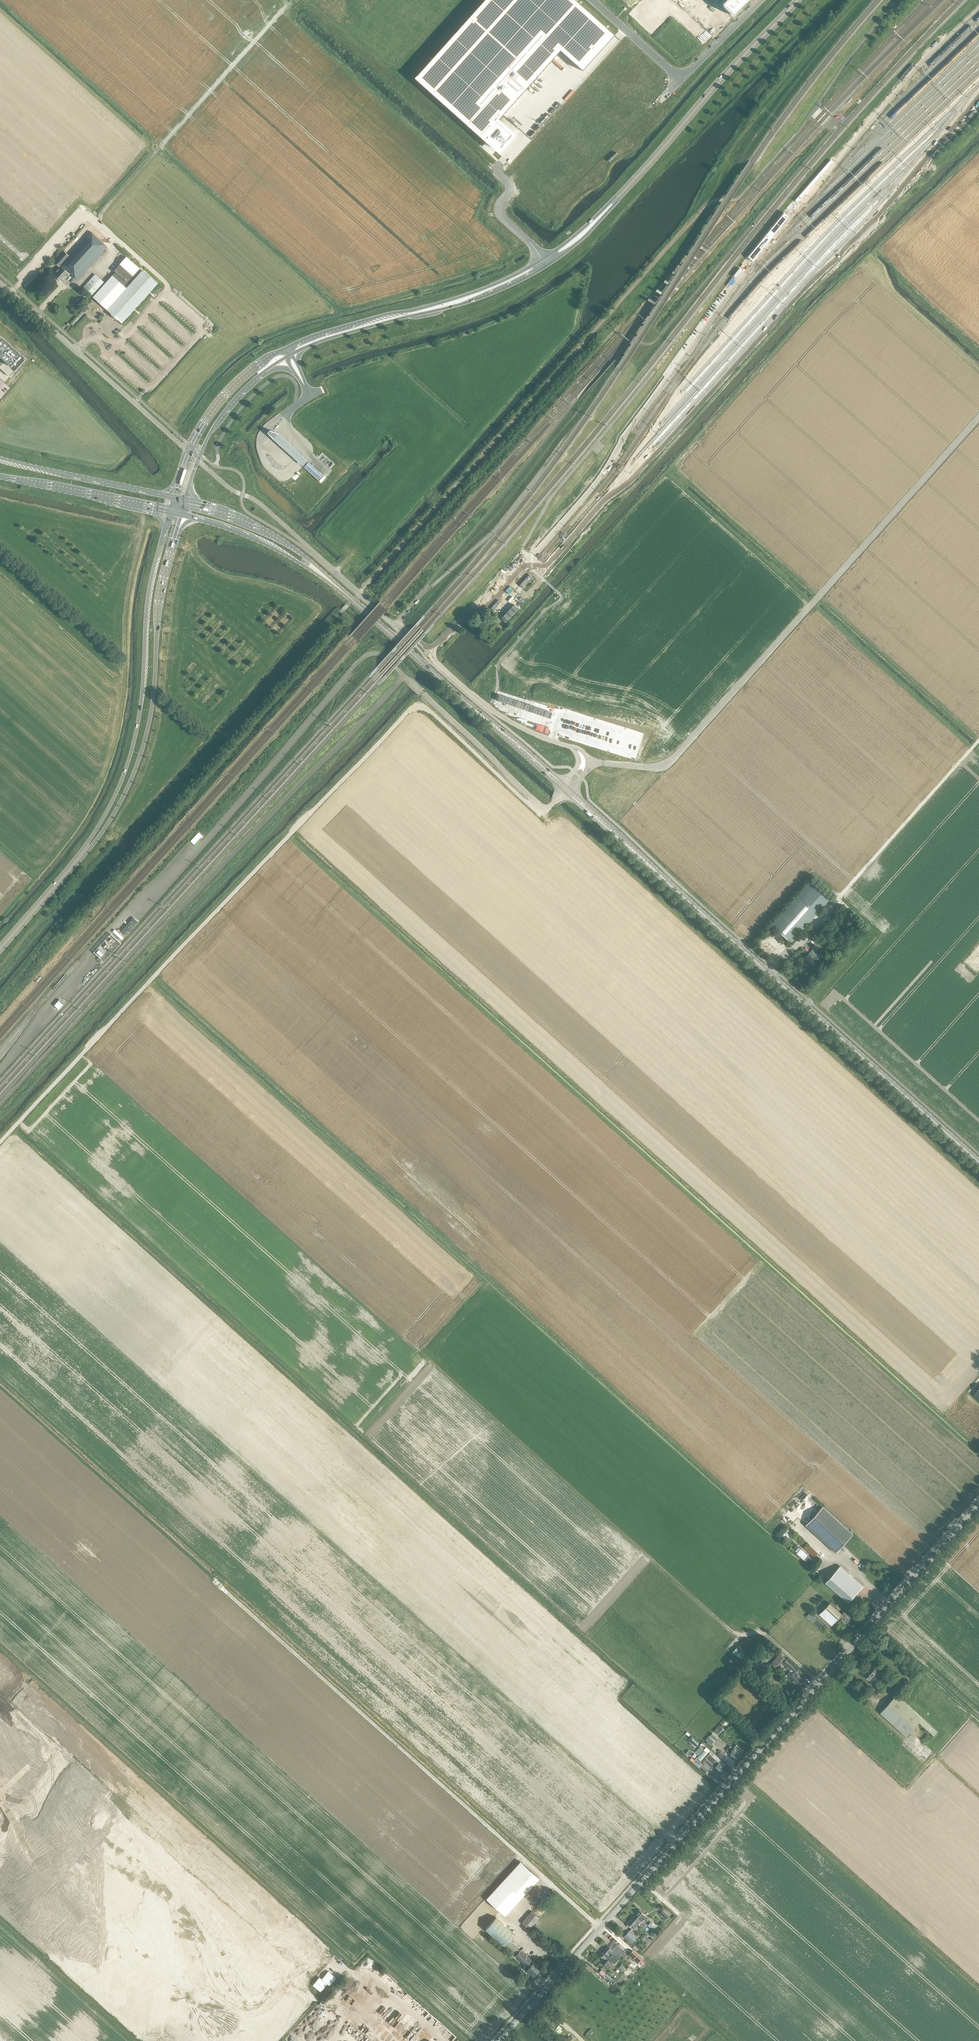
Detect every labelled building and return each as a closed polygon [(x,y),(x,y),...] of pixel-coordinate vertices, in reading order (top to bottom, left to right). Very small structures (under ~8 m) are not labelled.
[(415,79),(427,90),(429,88),(440,98),(438,100),(451,111),(453,110),(464,120),(462,121),(475,132),(476,131),(487,141),(487,140),(488,139),(500,150),(513,136),(512,136),(513,136),(512,136),(513,136),(497,122),(499,120),(504,115),(561,51),(583,71),(615,36),(614,35),(575,0),(486,0),(427,65),(424,69),(415,79)] [(723,5),(733,15),(749,0),(728,0),(723,5)] [(900,77),(902,79),(915,66),(913,64),(900,77)] [(546,115),(540,122),(542,125),(549,117),(546,115)] [(797,203),(833,162),(831,159),(795,200),(797,203)] [(107,247),(91,231),(69,256),(64,251),(55,262),(60,266),(53,274),(62,282),(70,273),(77,280),(107,247)] [(706,254),(708,255),(709,253),(708,252),(700,247),(694,243),(692,245),(699,249),(706,254)] [(698,263),(700,264),(702,262),(700,261),(694,257),(687,253),(686,256),(692,259),(698,263)] [(124,286),(140,269),(127,257),(114,270),(116,272),(113,275),(124,286)] [(680,262),(678,265),(679,265),(685,269),(690,273),(691,273),(693,271),(692,270),(687,267),(681,263),(680,262)] [(127,288),(108,309),(112,313),(111,314),(112,315),(113,315),(115,317),(116,318),(116,319),(117,320),(118,319),(123,323),(158,284),(143,270),(127,288)] [(682,282),(683,283),(685,280),(684,279),(681,277),(674,273),(672,271),(670,274),(673,276),(679,280),(682,282)] [(92,295),(104,282),(95,274),(83,287),(92,295)] [(113,275),(94,297),(108,309),(127,288),(124,286),(113,275)] [(674,291),(675,292),(677,289),(676,288),(674,287),(668,283),(663,281),(662,283),(666,286),(673,290),(674,291)] [(655,290),(654,292),(656,294),(660,296),(666,300),(667,301),(668,299),(668,298),(667,298),(661,294),(658,292),(655,290)] [(660,310),(662,307),(655,303),(650,301),(647,299),(646,302),(649,303),(654,306),(660,309),(660,310)] [(10,376),(14,371),(16,373),(22,367),(20,365),(26,359),(0,336),(0,368),(10,376)] [(315,397),(327,391),(326,388),(314,394),(315,397)] [(270,435),(304,466),(309,461),(283,434),(272,432),(270,435)] [(305,467),(319,481),(325,475),(310,461),(305,467)] [(523,588),(533,577),(529,574),(519,585),(523,588)] [(791,942),(831,897),(812,881),(772,925),(791,942)] [(138,922),(134,918),(122,931),(126,935),(138,922)] [(814,956),(816,953),(812,950),(803,960),(806,962),(804,963),(812,970),(819,963),(811,956),(812,955),(814,956)] [(54,1004),(59,1009),(64,1003),(60,998),(54,1004)] [(852,1534),(822,1506),(805,1525),(836,1552),(852,1534)] [(788,1537),(793,1533),(788,1528),(780,1536),(787,1542),(790,1539),(788,1537)] [(814,1557),(818,1553),(807,1543),(803,1547),(814,1557)] [(806,1561),(810,1556),(800,1548),(798,1547),(795,1550),(797,1552),(796,1553),(806,1561)] [(848,1602),(851,1599),(858,1606),(863,1599),(856,1593),(863,1585),(840,1566),(826,1582),(848,1602)] [(846,1624),(852,1617),(845,1612),(843,1614),(830,1602),(820,1614),(832,1625),(839,1618),(846,1624)] [(820,1628),(824,1624),(810,1612),(806,1616),(820,1628)] [(765,1638),(758,1646),(761,1648),(764,1645),(768,1648),(771,1644),(765,1638)] [(747,1654),(737,1646),(732,1652),(742,1660),(747,1654)] [(805,1680),(799,1674),(801,1672),(786,1659),(787,1658),(786,1657),(785,1658),(780,1653),(771,1663),(776,1668),(782,1661),(783,1662),(782,1663),(790,1670),(791,1669),(794,1672),(788,1678),(798,1687),(805,1680)] [(735,1660),(734,1659),(727,1667),(732,1671),(739,1663),(736,1661),(737,1660),(736,1659),(735,1660)] [(752,1673),(759,1663),(756,1661),(748,1670),(752,1673)] [(864,1674),(871,1680),(879,1671),(880,1673),(883,1669),(877,1664),(875,1667),(872,1665),(869,1668),(864,1674)] [(907,1735),(919,1721),(922,1718),(896,1695),(881,1712),(907,1735)] [(923,1718),(922,1718),(919,1721),(934,1735),(938,1731),(923,1718)] [(719,1725),(714,1731),(718,1734),(723,1728),(719,1725)] [(715,1741),(718,1738),(712,1732),(709,1735),(715,1741)] [(711,1744),(714,1741),(709,1736),(705,1739),(711,1744)] [(699,1743),(692,1737),(692,1738),(691,1737),(689,1739),(690,1740),(689,1741),(691,1744),(692,1743),(694,1744),(696,1746),(699,1743)] [(736,1744),(733,1748),(731,1747),(729,1749),(731,1751),(729,1752),(737,1759),(741,1754),(740,1754),(743,1750),(736,1744)] [(705,1772),(707,1769),(702,1765),(703,1764),(700,1762),(701,1760),(710,1750),(706,1747),(704,1749),(700,1746),(695,1751),(699,1755),(693,1761),(705,1772)] [(719,1752),(717,1755),(721,1758),(723,1756),(722,1756),(725,1753),(721,1750),(719,1749),(717,1751),(719,1752)] [(715,1766),(720,1771),(724,1767),(719,1762),(710,1753),(705,1757),(704,1757),(700,1761),(703,1764),(707,1759),(715,1766)] [(505,1915),(538,1878),(519,1861),(486,1899),(505,1915)] [(667,1919),(670,1915),(663,1909),(660,1913),(667,1919)] [(639,1910),(635,1914),(643,1921),(647,1917),(639,1910)] [(532,1911),(522,1921),(529,1928),(539,1917),(532,1911)] [(643,1921),(635,1914),(631,1919),(637,1924),(641,1928),(645,1923),(643,1921)] [(521,1950),(520,1950),(509,1940),(515,1934),(496,1917),(486,1928),(505,1945),(506,1944),(517,1954),(515,1956),(526,1965),(524,1967),(534,1976),(541,1968),(533,1962),(531,1960),(532,1959),(521,1950)] [(637,1924),(631,1919),(627,1923),(633,1928),(637,1924)] [(632,1943),(637,1937),(629,1930),(624,1935),(632,1943)] [(607,1946),(600,1954),(605,1959),(607,1958),(614,1964),(625,1952),(617,1944),(613,1949),(614,1949),(613,1950),(607,1946)] [(633,1950),(628,1955),(637,1963),(641,1958),(633,1950)] [(319,1977),(313,1985),(321,1991),(327,1983),(329,1985),(336,1977),(328,1971),(322,1979),(319,1977)]
